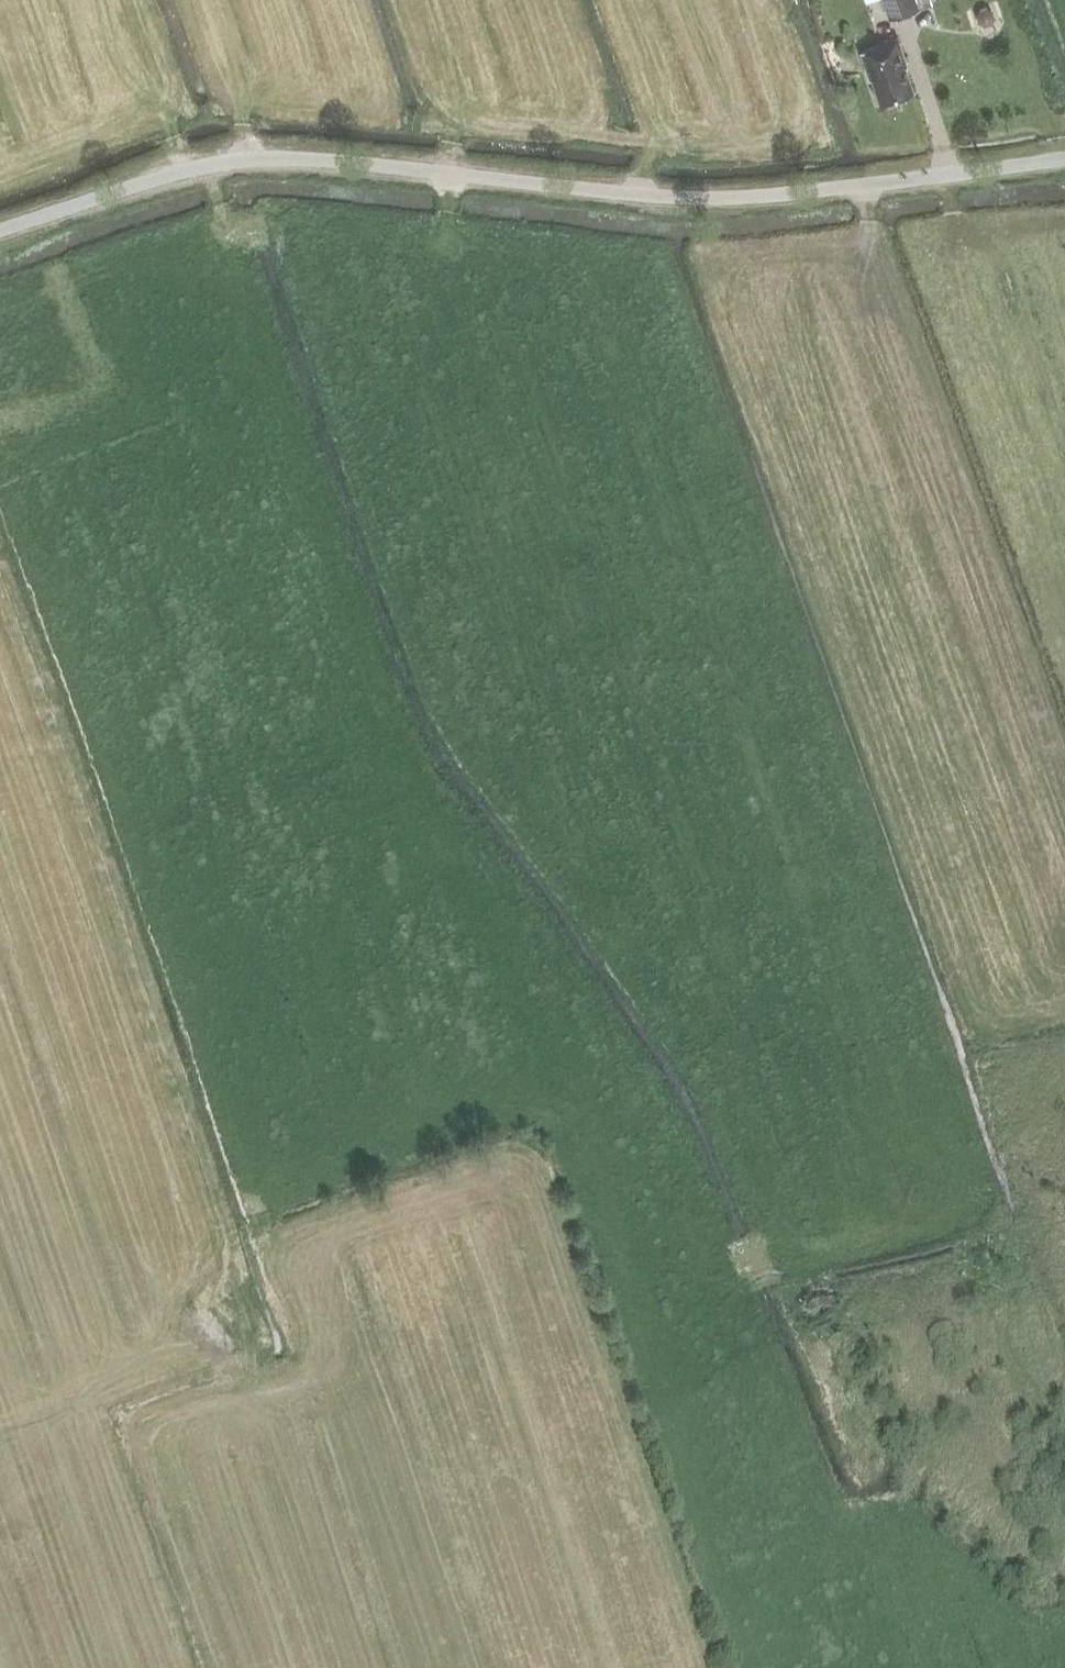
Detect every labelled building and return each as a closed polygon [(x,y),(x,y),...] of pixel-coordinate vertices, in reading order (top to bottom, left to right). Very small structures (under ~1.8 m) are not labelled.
[(915,0),(881,0),(887,19),(918,10),(915,0)] [(985,7),(979,9),(976,16),(978,23),(985,25),(991,23),(994,17),(992,10),(985,7)] [(906,67),(896,37),(878,43),(879,45),(859,52),(868,79),(870,78),(878,102),(911,91),(904,68),(906,67)]
